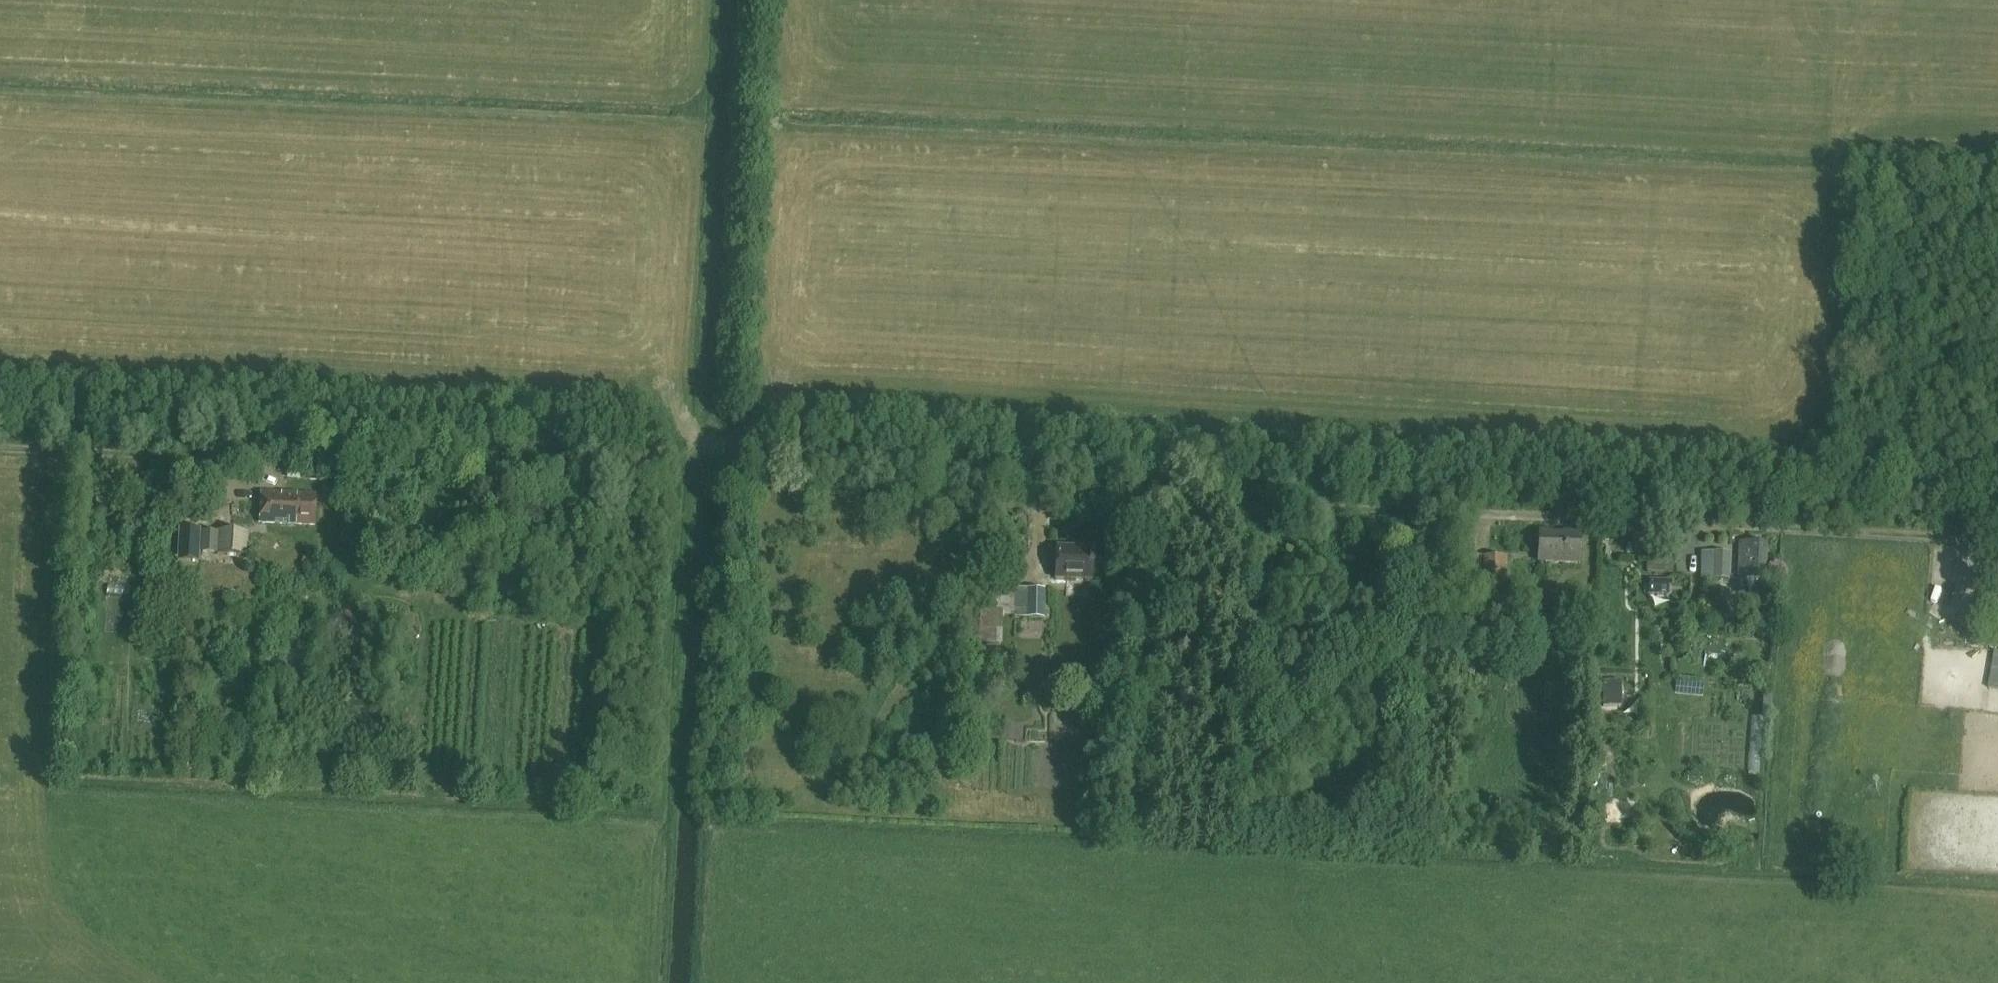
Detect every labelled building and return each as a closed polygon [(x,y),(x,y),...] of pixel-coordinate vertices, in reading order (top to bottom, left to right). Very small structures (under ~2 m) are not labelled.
[(317,495),(261,492),(259,523),(315,526),(317,495)] [(183,552),(246,556),(247,532),(217,530),(217,533),(203,532),(203,529),(185,528),(183,552)] [(1579,563),(1580,531),(1539,530),(1537,561),(1579,563)] [(1765,576),(1766,545),(1740,544),(1738,575),(1765,576)] [(1091,580),(1093,548),(1056,547),(1055,579),(1091,580)] [(1700,579),(1730,579),(1730,552),(1701,551),(1700,579)] [(1455,579),(1460,579),(1480,580),(1480,555),(1455,555),(1455,579)] [(1483,556),(1483,580),(1506,580),(1507,556),(1483,556)] [(1015,587),(1015,590),(981,589),(979,643),(1001,644),(1002,617),(1044,618),(1045,588),(1015,587)]
